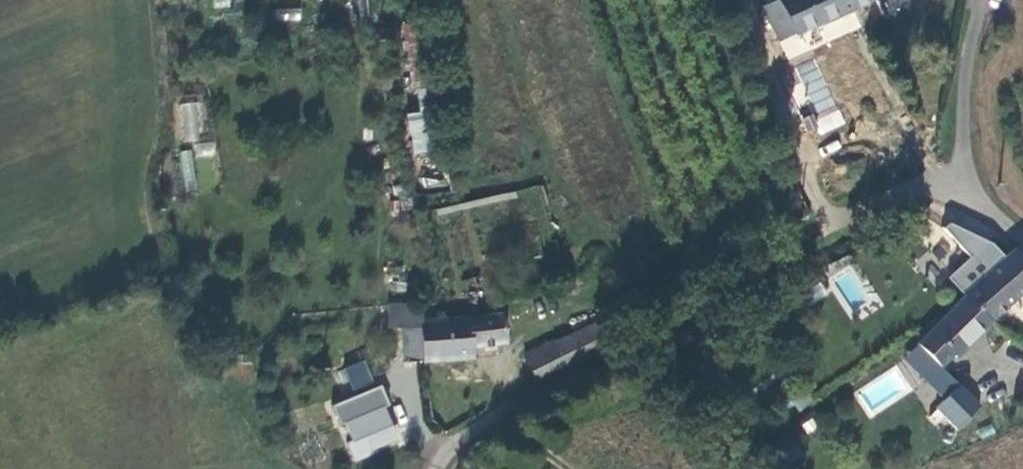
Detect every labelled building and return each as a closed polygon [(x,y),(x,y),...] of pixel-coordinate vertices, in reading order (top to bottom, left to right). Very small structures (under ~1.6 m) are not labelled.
[(357,16),(373,16),(373,0),(357,0),(357,16)] [(861,0),(763,0),(777,35),(861,0)] [(888,12),(922,2),(921,0),(885,0),(888,12)] [(277,21),(301,21),(301,8),(277,8),(277,21)] [(402,24),(411,90),(417,90),(420,112),(407,114),(412,149),(439,145),(430,88),(421,21),(402,24)] [(794,67),(816,112),(806,117),(816,138),(845,124),(813,58),(794,67)] [(201,103),(178,102),(177,140),(200,140),(201,103)] [(195,157),(215,155),(214,143),(194,144),(195,157)] [(190,149),(178,151),(184,191),(196,189),(190,149)] [(954,207),(949,218),(985,236),(991,225),(954,207)] [(1022,274),(1022,249),(1015,240),(1006,247),(962,279),(982,306),(1022,274)] [(941,338),(982,306),(962,279),(914,316),(910,319),(928,341),(937,333),(941,338)] [(410,355),(428,353),(426,311),(424,294),(391,297),(393,315),(407,313),(410,355)] [(513,336),(512,305),(475,309),(477,339),(513,336)] [(428,353),(478,351),(477,339),(475,309),(426,311),(428,353)] [(594,317),(557,338),(567,358),(605,338),(596,318),(594,317)] [(923,344),(928,341),(910,319),(907,323),(923,344)] [(528,350),(540,374),(567,358),(557,338),(555,335),(528,350)] [(354,391),(374,383),(365,359),(344,368),(354,391)] [(979,404),(960,378),(944,390),(963,416),(979,404)] [(391,419),(383,397),(347,409),(355,432),(391,419)]
